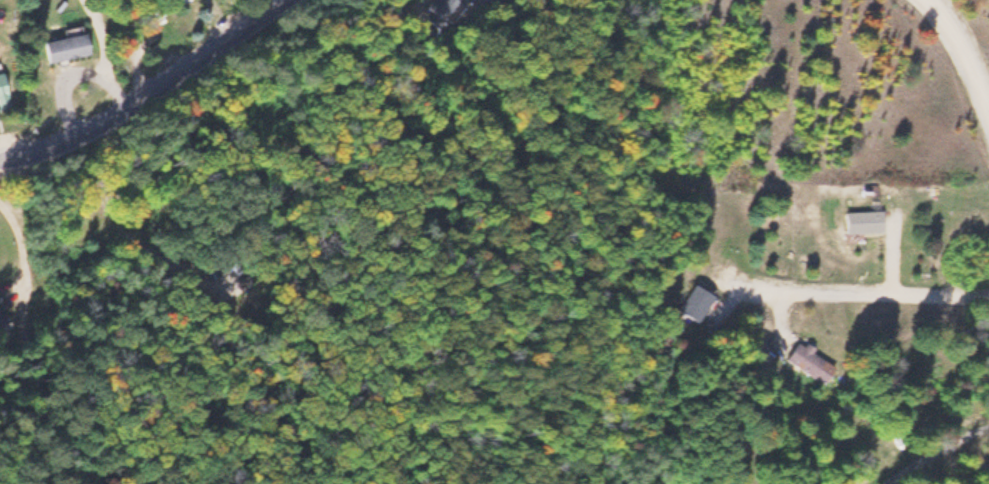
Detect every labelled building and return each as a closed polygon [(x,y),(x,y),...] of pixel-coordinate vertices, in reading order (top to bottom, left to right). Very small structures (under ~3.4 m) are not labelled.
[(146,3),(157,20),(187,0),(150,0),(146,3)] [(450,23),(465,7),(457,0),(430,0),(428,2),(450,23)] [(87,54),(83,33),(43,39),(46,61),(87,54)] [(10,109),(2,72),(0,72),(0,111),(10,109)] [(884,231),(884,210),(847,211),(848,231),(884,231)] [(699,321),(715,295),(696,283),(680,309),(699,321)] [(0,311),(0,336),(2,340),(12,334),(0,311)] [(825,382),(837,365),(799,341),(788,358),(825,382)]
